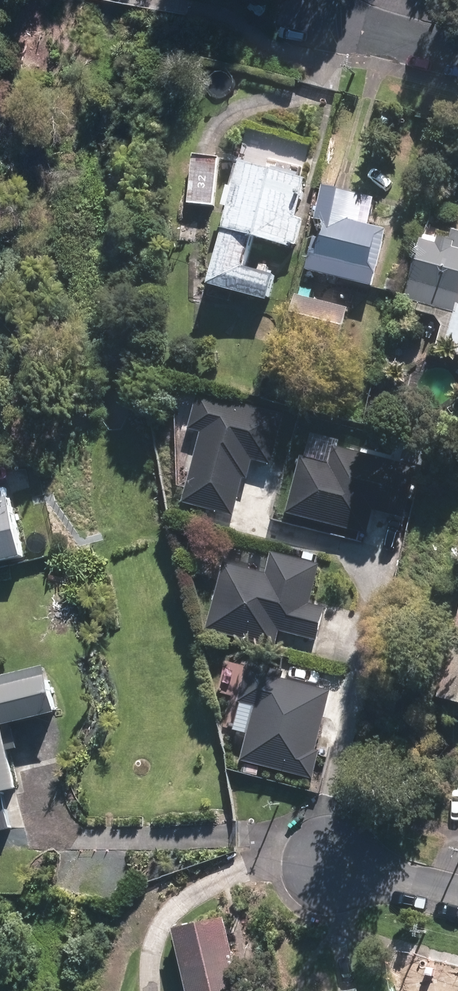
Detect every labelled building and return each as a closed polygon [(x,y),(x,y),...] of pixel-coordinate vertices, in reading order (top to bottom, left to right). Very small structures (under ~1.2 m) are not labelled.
[(193,157),(188,205),(215,208),(220,159),(193,157)] [(297,247),(304,221),(296,219),(305,184),(238,166),(205,288),(266,304),(274,276),(245,268),(252,240),(287,249),(289,245),(297,247)] [(373,288),(386,233),(360,227),(367,198),(324,188),(315,222),(323,224),(320,238),(315,237),(306,273),(373,288)] [(453,249),(455,241),(440,237),(437,245),(421,241),(405,301),(455,314),(445,352),(457,355),(457,251),(453,249)] [(348,310),(297,297),(287,334),(339,347),(348,310)] [(270,469),(274,454),(276,455),(285,418),(196,397),(187,433),(199,436),(180,507),(232,521),(243,482),(247,484),(252,464),(270,469)] [(365,536),(372,512),(404,520),(417,470),(332,448),(328,466),(299,459),(284,516),(365,536)] [(21,561),(9,503),(0,504),(0,566),(21,561)] [(274,650),(279,633),(315,642),(323,609),(309,605),(319,567),(270,555),(265,576),(223,565),(205,632),(274,650)] [(436,700),(457,706),(457,612),(436,700)] [(52,711),(42,666),(0,676),(0,722),(52,711)] [(315,752),(330,693),(284,681),(285,676),(246,666),(236,704),(253,708),(246,735),(239,762),(312,781),(319,753),(315,752)] [(14,788),(0,725),(0,791),(14,788)] [(223,919),(170,930),(184,990),(239,990),(223,919)]
